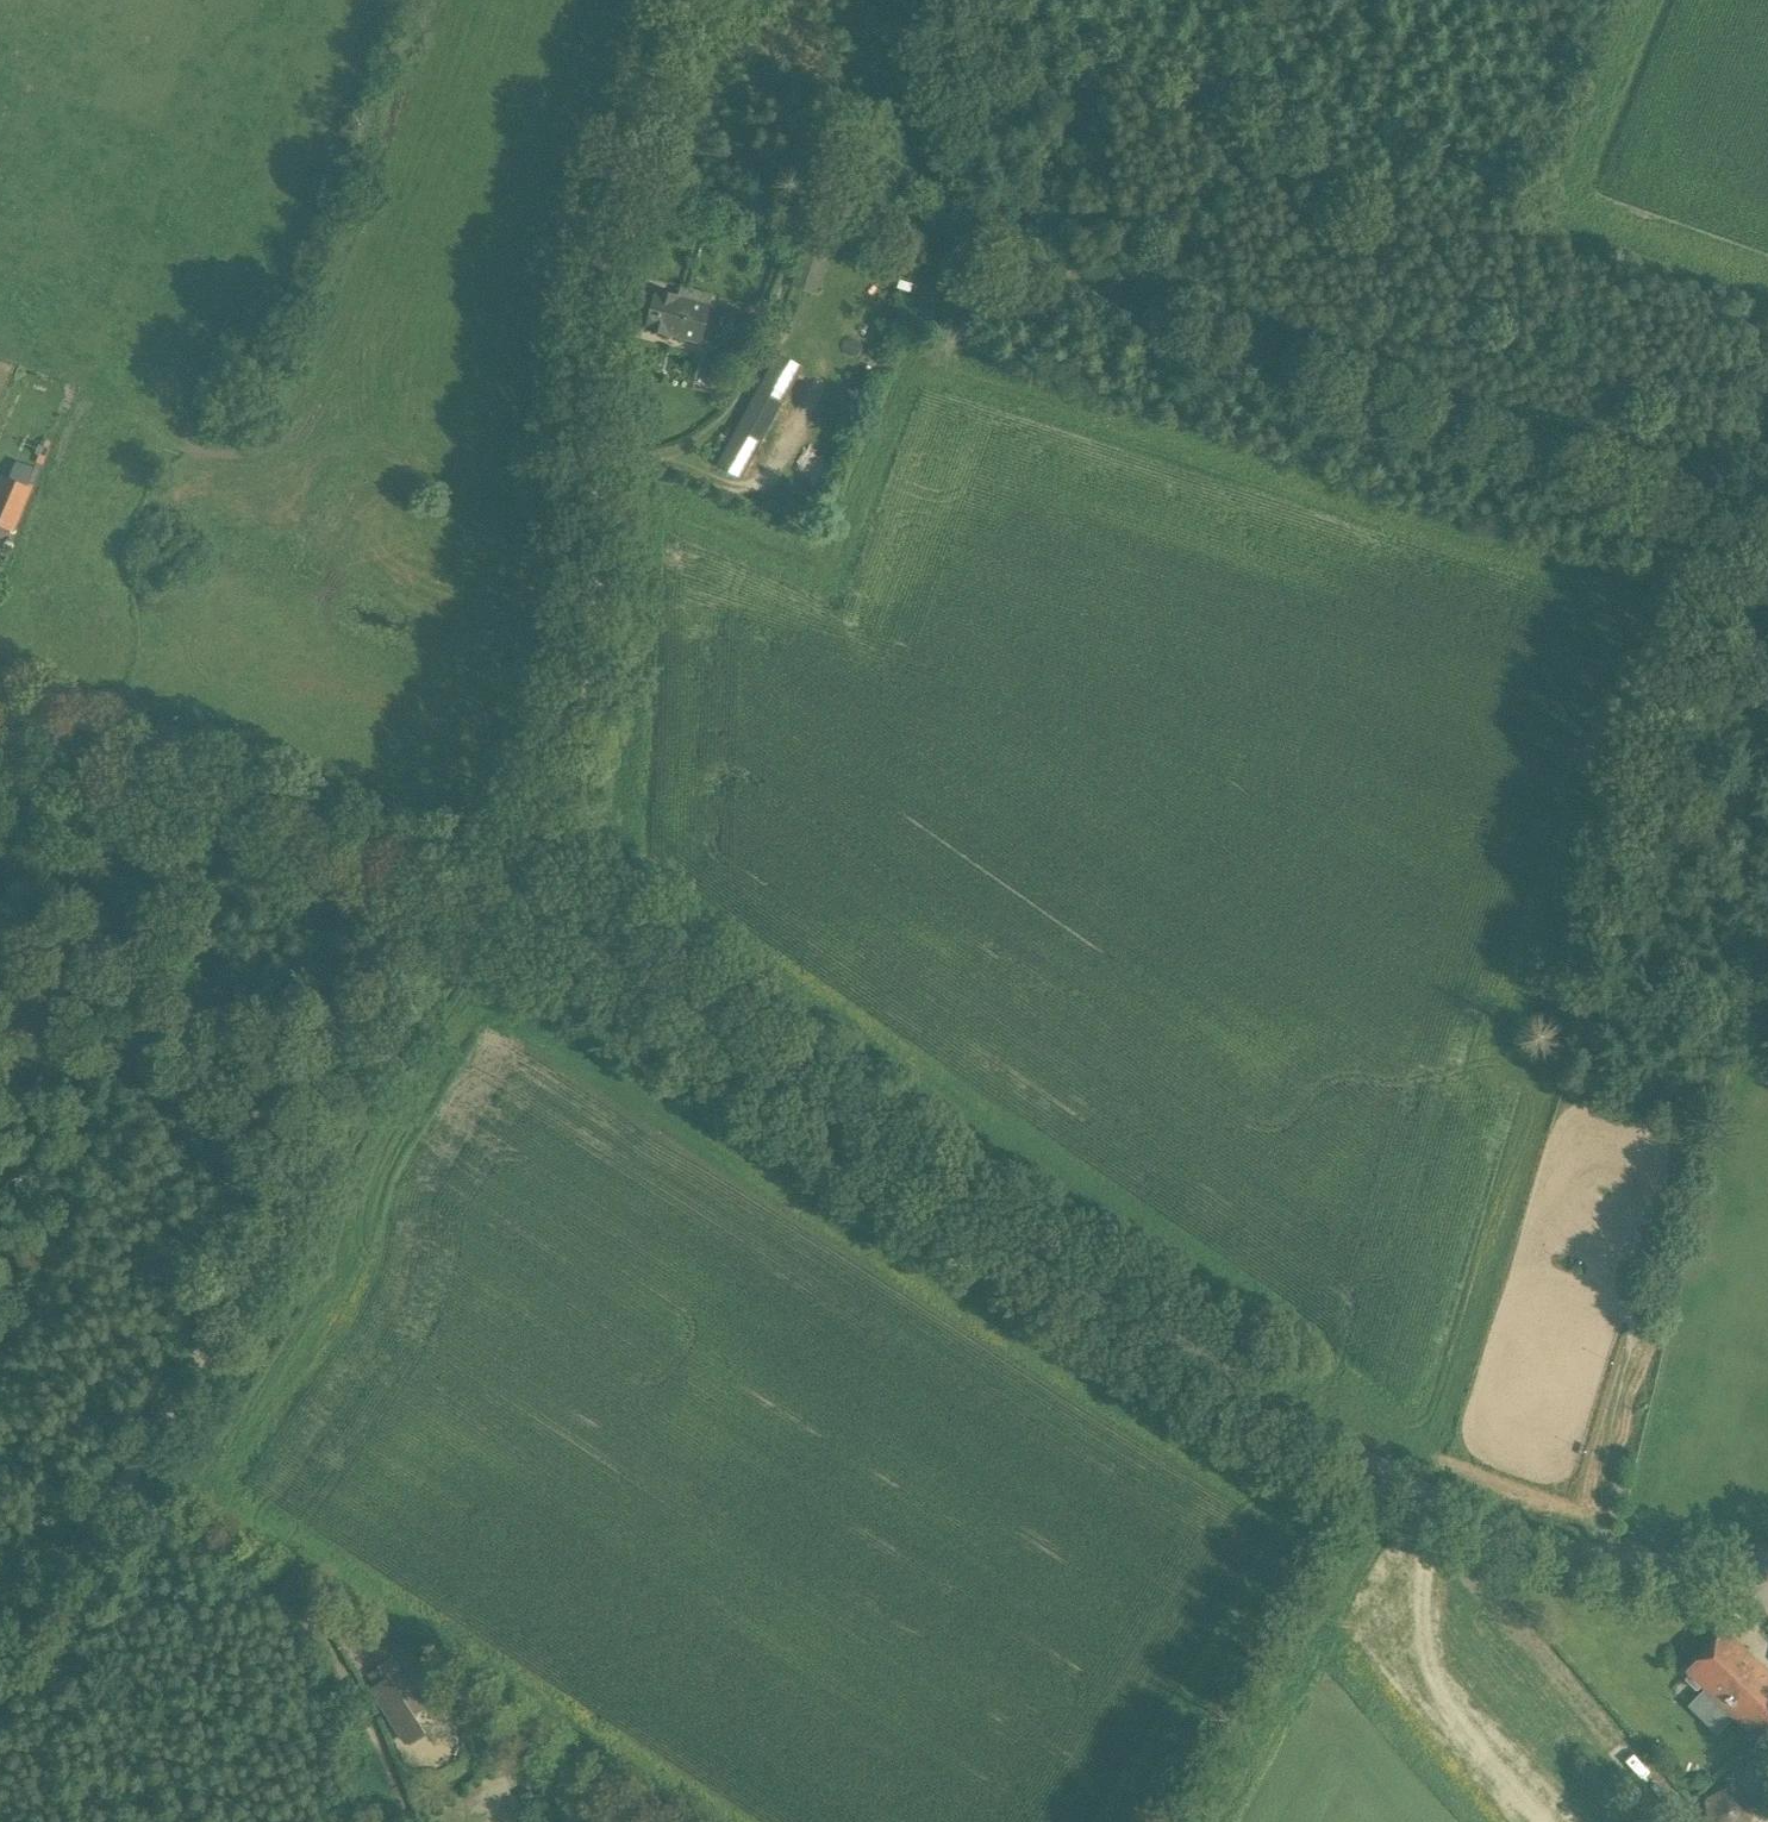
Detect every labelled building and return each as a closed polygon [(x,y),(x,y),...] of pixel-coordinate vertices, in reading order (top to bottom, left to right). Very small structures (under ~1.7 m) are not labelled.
[(818,293),(829,254),(804,247),(792,286),(818,293)] [(701,343),(711,306),(659,292),(649,329),(701,343)] [(765,333),(768,321),(744,314),(733,352),(749,357),(756,331),(765,333)] [(801,367),(778,355),(720,464),(742,476),(801,367)] [(28,492),(0,480),(0,522),(8,525),(11,518),(16,520),(28,492)] [(509,969),(514,961),(508,957),(503,965),(509,969)] [(1767,1726),(1767,1670),(1729,1632),(1689,1673),(1756,1738),(1767,1726)] [(371,1689),(406,1745),(426,1732),(415,1716),(425,1709),(393,1659),(369,1674),(376,1685),(371,1689)] [(1754,1809),(1734,1785),(1707,1799),(1709,1821),(1747,1821),(1754,1809)]
